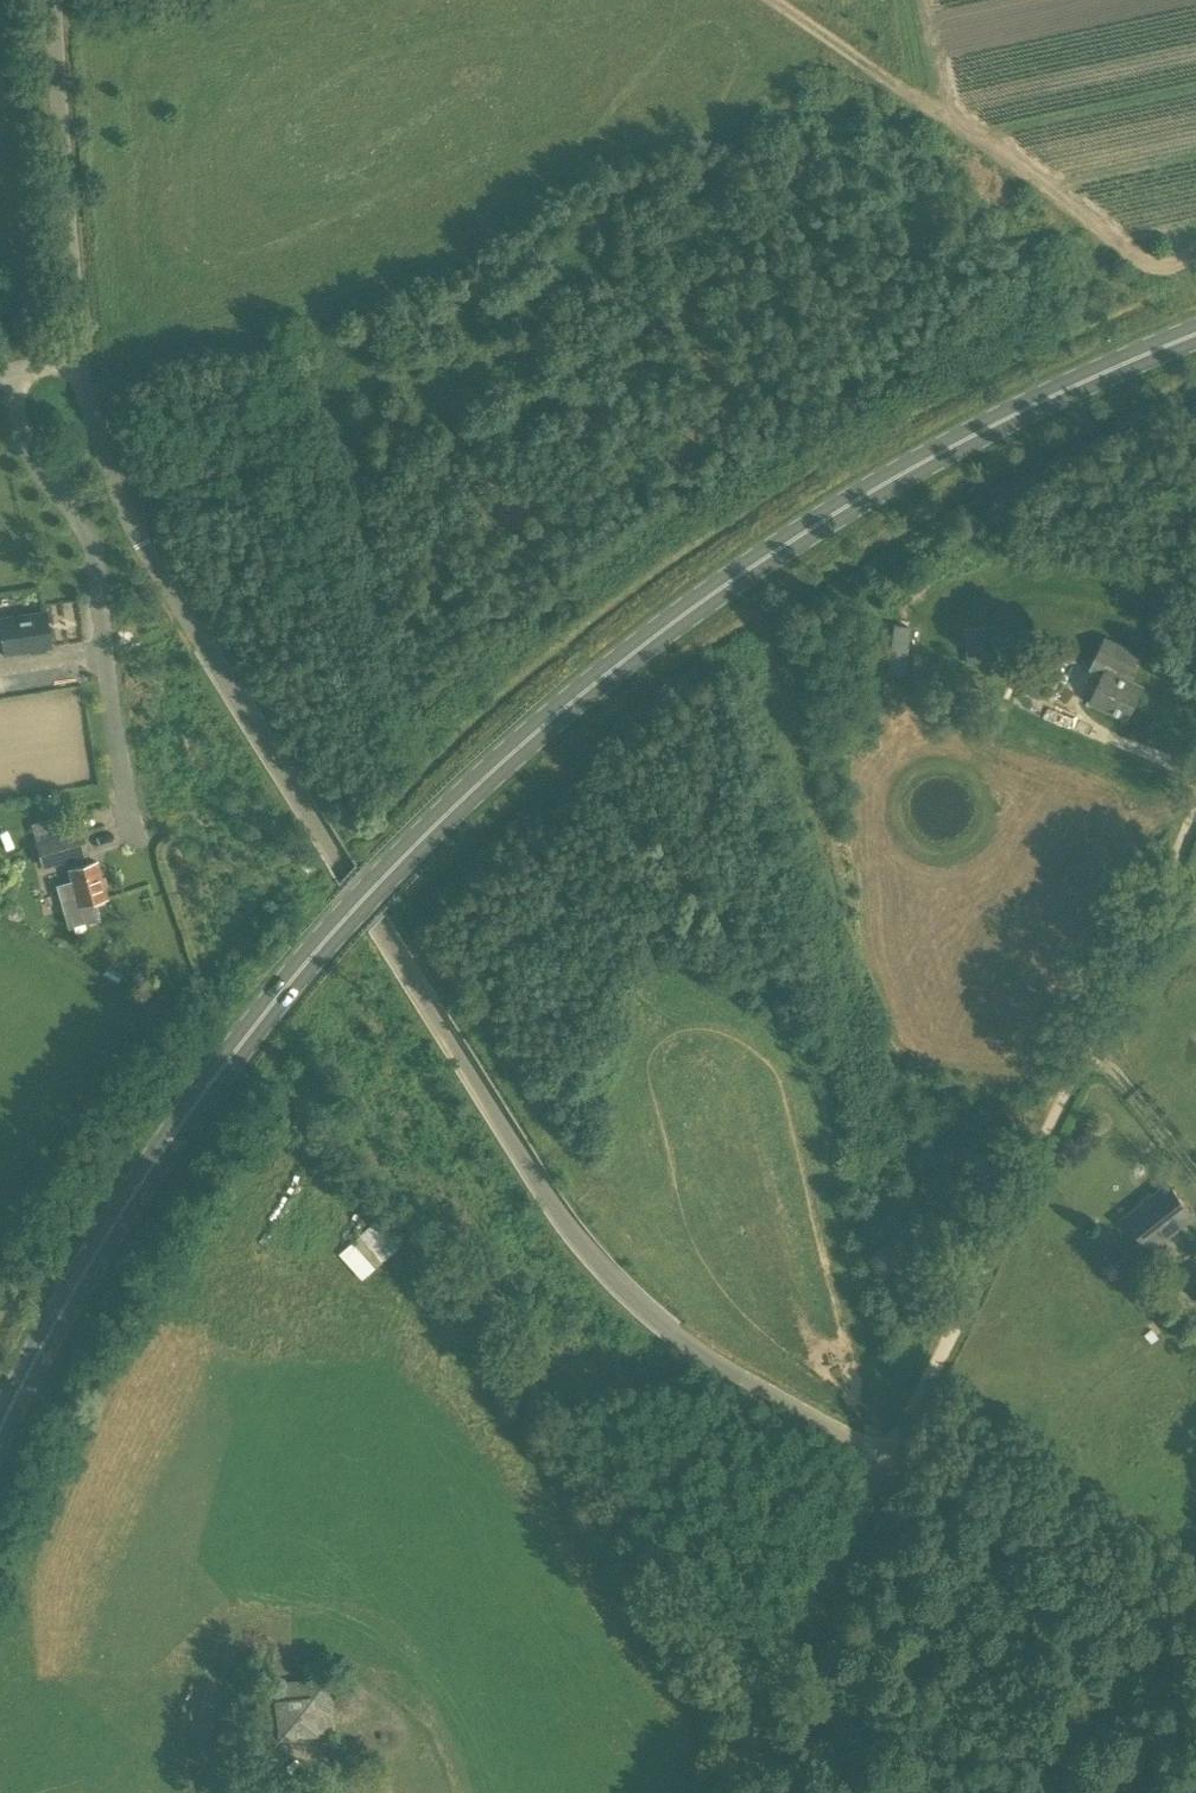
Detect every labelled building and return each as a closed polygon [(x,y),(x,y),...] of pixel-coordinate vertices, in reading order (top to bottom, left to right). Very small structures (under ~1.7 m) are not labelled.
[(45,645),(52,644),(46,610),(0,618),(0,654),(4,653),(4,652),(33,647),(33,649),(46,647),(45,645)] [(968,664),(1026,659),(1023,623),(965,628),(968,664)] [(1142,652),(1106,635),(1090,670),(1103,676),(1090,704),(1128,722),(1144,687),(1131,681),(1133,675),(1132,675),(1142,652)] [(43,867),(88,853),(80,828),(35,842),(43,867)] [(81,904),(107,897),(97,861),(71,868),(74,880),(56,885),(62,904),(80,899),(81,904)] [(1152,1250),(1195,1217),(1168,1183),(1126,1216),(1152,1250)] [(361,1234),(351,1243),(374,1268),(383,1260),(361,1234)] [(263,1757),(290,1754),(288,1737),(336,1732),(330,1678),(255,1686),(263,1757)]
